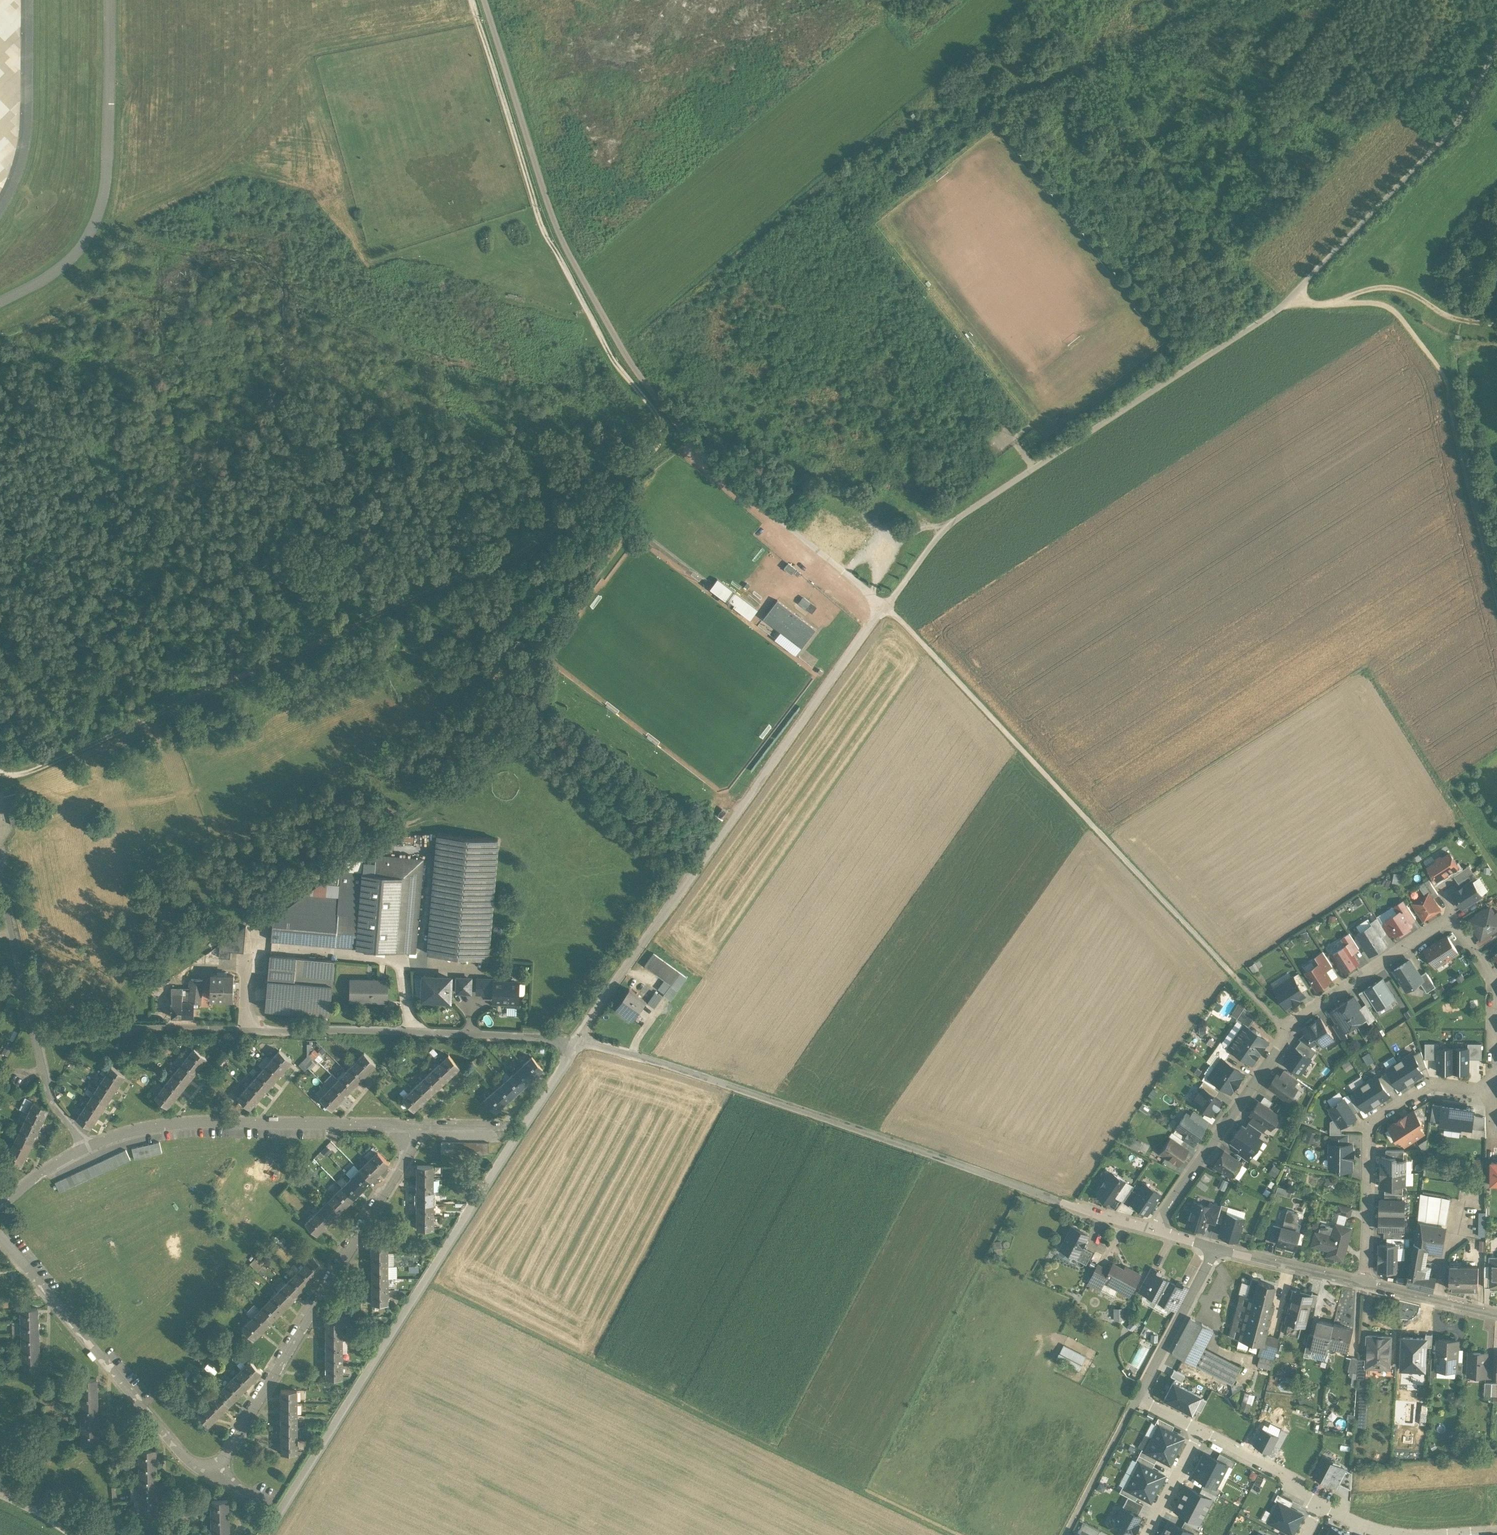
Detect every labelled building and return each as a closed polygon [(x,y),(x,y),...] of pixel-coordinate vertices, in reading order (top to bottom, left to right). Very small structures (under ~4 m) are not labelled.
[(1488,291),(1483,288),(1479,295),(1484,298),(1488,291)] [(1007,420),(1000,411),(995,414),(1002,423),(1007,420)] [(869,532),(861,525),(857,529),(865,537),(869,532)] [(797,567),(789,560),(784,566),(793,573),(797,567)] [(736,594),(718,580),(714,585),(711,589),(751,619),(758,610),(736,594)] [(810,606),(802,600),(798,605),(806,611),(810,606)] [(816,630),(778,601),(765,619),(803,648),(816,630)] [(722,809),(717,815),(721,818),(726,812),(722,809)] [(497,838),(437,833),(428,953),(487,958),(497,838)] [(417,950),(425,856),(376,851),(374,872),(361,871),(358,915),(338,913),(335,944),(417,950)] [(1443,857),(1440,857),(1437,859),(1436,862),(1428,867),(1436,880),(1444,875),(1445,876),(1452,872),(1451,870),(1458,866),(1450,853),(1443,857)] [(1468,865),(1455,874),(1454,876),(1458,882),(1473,872),(1468,865)] [(319,881),(308,892),(282,910),(338,915),(338,913),(358,915),(361,871),(341,870),(330,870),(326,882),(319,881)] [(1473,872),(1458,882),(1462,887),(1472,880),(1473,881),(1477,879),(1473,872)] [(1429,879),(1419,885),(1425,895),(1429,893),(1432,897),(1438,893),(1429,879)] [(1462,887),(1453,893),(1462,907),(1482,895),(1473,881),(1472,880),(1462,887)] [(1425,895),(1413,903),(1424,920),(1440,909),(1432,897),(1429,893),(1425,895)] [(1416,918),(1406,903),(1395,910),(1397,913),(1402,910),(1410,922),(1416,918)] [(1490,908),(1470,921),(1481,938),(1496,928),(1496,919),(1494,914),(1490,908)] [(338,915),(282,910),(274,917),(271,940),(335,944),(338,915)] [(1397,913),(1386,920),(1388,922),(1394,932),(1395,934),(1400,935),(1410,929),(1411,924),(1410,922),(1402,910),(1397,913)] [(1382,925),(1377,918),(1371,922),(1373,924),(1381,935),(1386,932),(1382,925)] [(1388,922),(1382,925),(1386,932),(1389,935),(1394,932),(1388,922)] [(1373,924),(1357,934),(1370,954),(1386,944),(1381,935),(1373,924)] [(246,925),(220,944),(219,957),(230,958),(231,951),(243,952),(246,925)] [(1359,948),(1349,933),(1342,938),(1346,944),(1347,944),(1352,952),(1359,948)] [(1447,936),(1425,950),(1428,955),(1426,957),(1430,963),(1432,961),(1435,967),(1458,952),(1447,936)] [(1346,944),(1332,954),(1343,972),(1358,962),(1352,952),(1347,944),(1346,944)] [(1332,966),(1323,951),(1315,956),(1320,962),(1326,970),(1332,966)] [(687,977),(653,953),(644,966),(670,984),(678,990),(687,977)] [(334,960),(270,955),(265,1009),(322,1014),(329,1015),(334,960)] [(1409,960),(1394,970),(1407,990),(1420,982),(1422,980),(1419,976),(1409,960)] [(1320,962),(1306,971),(1317,989),(1331,980),(1326,970),(1320,962)] [(1436,986),(1426,971),(1419,976),(1422,980),(1420,982),(1427,992),(1436,986)] [(1298,974),(1293,977),(1302,991),(1307,988),(1298,974)] [(233,975),(211,975),(210,999),(233,999),(233,975)] [(1293,977),(1273,990),(1285,1009),(1305,996),(1302,991),(1293,977)] [(452,979),(423,978),(422,1003),(451,1003),(452,979)] [(1374,1004),(1378,1010),(1396,998),(1383,978),(1364,990),(1374,1004)] [(190,987),(182,987),(182,988),(180,988),(180,996),(171,996),(172,1017),(193,1017),(194,1003),(200,1003),(203,980),(191,979),(190,987)] [(471,979),(457,979),(456,995),(471,995),(471,979)] [(387,980),(351,980),(350,1000),(386,1000),(387,980)] [(494,981),(478,981),(477,995),(493,996),(494,981)] [(520,983),(494,981),(493,996),(493,1003),(519,1005),(520,983)] [(678,990),(670,984),(663,995),(670,1000),(678,990)] [(645,1000),(629,989),(616,1006),(632,1018),(645,1000)] [(1374,1004),(1364,990),(1359,993),(1366,1004),(1369,1008),(1374,1004)] [(654,992),(647,1002),(654,1007),(661,997),(654,992)] [(1354,996),(1342,1004),(1355,1024),(1366,1017),(1367,1017),(1361,1007),(1354,996)] [(1355,1024),(1342,1004),(1331,1011),(1338,1022),(1344,1031),(1345,1031),(1355,1024)] [(1369,1008),(1366,1004),(1361,1007),(1367,1017),(1366,1017),(1369,1021),(1375,1017),(1369,1008)] [(1255,1018),(1244,1007),(1235,1019),(1244,1025),(1248,1027),(1255,1018)] [(1333,1038),(1320,1018),(1304,1029),(1307,1033),(1310,1038),(1316,1035),(1320,1041),(1323,1045),(1333,1038)] [(1344,1031),(1338,1022),(1333,1026),(1341,1039),(1347,1035),(1345,1031),(1344,1031)] [(1248,1027),(1244,1025),(1228,1048),(1231,1050),(1250,1063),(1258,1052),(1260,1053),(1264,1046),(1263,1045),(1266,1040),(1259,1035),(1259,1031),(1255,1029),(1251,1030),(1248,1027)] [(1316,1035),(1310,1038),(1307,1033),(1299,1038),(1301,1040),(1311,1047),(1320,1041),(1316,1035)] [(1311,1047),(1301,1040),(1296,1048),(1311,1058),(1316,1050),(1311,1047)] [(1228,1048),(1220,1041),(1216,1047),(1228,1055),(1231,1050),(1228,1048)] [(1425,1059),(1438,1059),(1438,1048),(1438,1043),(1425,1043),(1425,1059)] [(1468,1048),(1468,1059),(1482,1059),(1482,1043),(1468,1043),(1468,1048)] [(207,1057),(194,1047),(186,1057),(199,1067),(207,1057)] [(1228,1055),(1216,1047),(1212,1053),(1221,1059),(1221,1058),(1224,1060),(1228,1055)] [(1296,1048),(1295,1047),(1285,1063),(1300,1073),(1311,1058),(1296,1048)] [(1438,1072),(1453,1072),(1453,1048),(1438,1048),(1438,1059),(1438,1072)] [(1453,1072),(1468,1072),(1468,1059),(1468,1048),(1453,1048),(1453,1072)] [(291,1060),(279,1049),(271,1059),(283,1070),(291,1060)] [(1416,1063),(1421,1071),(1426,1067),(1421,1051),(1414,1056),(1418,1062),(1416,1063)] [(375,1063),(364,1052),(355,1061),(366,1072),(375,1063)] [(1412,1081),(1423,1074),(1421,1071),(1416,1063),(1418,1062),(1414,1056),(1412,1052),(1399,1061),(1412,1081)] [(459,1066),(448,1054),(439,1063),(450,1075),(459,1066)] [(532,1056),(522,1065),(533,1077),(542,1068),(532,1056)] [(199,1067),(186,1057),(178,1067),(191,1077),(199,1067)] [(1224,1060),(1221,1058),(1221,1059),(1208,1076),(1208,1077),(1218,1083),(1229,1092),(1232,1087),(1233,1088),(1241,1078),(1239,1077),(1243,1073),(1224,1060)] [(271,1059),(262,1069),(275,1079),(283,1070),(271,1059)] [(366,1072),(355,1061),(346,1070),(358,1081),(366,1072)] [(1400,1089),(1412,1081),(1399,1061),(1387,1069),(1389,1072),(1398,1086),(1400,1089)] [(450,1075),(439,1063),(430,1072),(441,1084),(450,1075)] [(522,1065),(513,1073),(523,1085),(533,1077),(522,1065)] [(125,1074),(111,1066),(104,1076),(118,1085),(125,1074)] [(191,1077),(178,1067),(171,1077),(183,1087),(191,1077)] [(275,1079),(262,1069),(254,1078),(266,1089),(275,1079)] [(358,1081),(346,1070),(337,1079),(349,1090),(358,1081)] [(1297,1079),(1285,1070),(1280,1076),(1293,1085),(1297,1079)] [(441,1084),(430,1072),(421,1080),(432,1092),(441,1084)] [(1389,1072),(1384,1075),(1393,1089),(1398,1086),(1389,1072)] [(513,1073),(503,1082),(514,1094),(523,1085),(513,1073)] [(1218,1083),(1208,1077),(1208,1076),(1205,1074),(1201,1080),(1203,1080),(1214,1088),(1218,1083)] [(1280,1076),(1277,1074),(1269,1086),(1289,1100),(1297,1088),(1293,1085),(1280,1076)] [(1378,1103),(1390,1095),(1388,1092),(1379,1079),(1377,1075),(1365,1083),(1378,1103)] [(1388,1092),(1393,1089),(1384,1075),(1379,1079),(1388,1092)] [(118,1085),(104,1076),(98,1087),(111,1096),(118,1085)] [(183,1087),(171,1077),(163,1087),(175,1097),(183,1087)] [(266,1089),(254,1078),(246,1087),(258,1098),(266,1089)] [(349,1090),(337,1079),(329,1088),(340,1099),(349,1090)] [(432,1092),(421,1080),(412,1089),(423,1101),(432,1092)] [(1214,1088),(1203,1080),(1199,1086),(1202,1088),(1214,1096),(1218,1091),(1214,1088)] [(514,1094),(503,1082),(494,1090),(505,1102),(514,1094)] [(1367,1110),(1378,1103),(1365,1083),(1353,1090),(1355,1094),(1364,1107),(1367,1110)] [(111,1096),(98,1087),(91,1097),(104,1106),(111,1096)] [(175,1097),(163,1087),(155,1097),(167,1107),(175,1097)] [(258,1098),(246,1087),(237,1097),(250,1108),(258,1098)] [(340,1099),(329,1088),(320,1098),(331,1109),(340,1099)] [(1214,1096),(1202,1088),(1199,1092),(1198,1091),(1194,1097),(1195,1098),(1192,1103),(1210,1115),(1215,1109),(1216,1110),(1219,1105),(1218,1104),(1221,1100),(1214,1096)] [(423,1101),(412,1089),(402,1098),(413,1110),(423,1101)] [(505,1102),(494,1090),(485,1099),(495,1111),(505,1102)] [(1359,1111),(1364,1107),(1355,1094),(1350,1097),(1352,1100),(1359,1111)] [(104,1106),(91,1097),(84,1108),(97,1117),(104,1106)] [(1347,1104),(1344,1099),(1330,1107),(1332,1110),(1330,1112),(1334,1118),(1336,1117),(1342,1126),(1356,1117),(1354,1114),(1347,1104)] [(1359,1111),(1352,1100),(1347,1104),(1354,1114),(1359,1111)] [(49,1109),(34,1101),(28,1113),(43,1120),(49,1109)] [(1460,1103),(1443,1101),(1443,1106),(1440,1122),(1440,1125),(1451,1127),(1451,1128),(1460,1130),(1461,1128),(1471,1129),(1471,1128),(1473,1115),(1474,1109),(1460,1107),(1460,1103)] [(1278,1116),(1258,1102),(1250,1114),(1253,1116),(1266,1125),(1270,1127),(1278,1116)] [(1440,1122),(1443,1106),(1433,1104),(1431,1121),(1440,1122)] [(97,1117),(84,1108),(77,1119),(90,1127),(97,1117)] [(1414,1110),(1402,1118),(1415,1139),(1424,1132),(1420,1127),(1424,1125),(1414,1110)] [(1204,1118),(1193,1111),(1190,1116),(1200,1123),(1204,1118)] [(43,1120),(28,1113),(23,1124),(37,1132),(43,1120)] [(1190,1116),(1186,1113),(1176,1128),(1186,1135),(1195,1141),(1195,1140),(1204,1126),(1200,1123),(1190,1116)] [(1485,1117),(1473,1115),(1471,1128),(1485,1130),(1485,1117)] [(1266,1125),(1253,1116),(1248,1123),(1261,1131),(1266,1125)] [(1334,1118),(1330,1121),(1330,1134),(1342,1134),(1342,1126),(1336,1117),(1334,1118)] [(1402,1118),(1389,1127),(1398,1141),(1402,1139),(1405,1145),(1415,1139),(1402,1118)] [(1248,1123),(1245,1129),(1257,1137),(1261,1131),(1248,1123)] [(37,1132),(23,1124),(17,1136),(32,1143),(37,1132)] [(1245,1129),(1241,1127),(1231,1143),(1240,1149),(1250,1156),(1260,1139),(1257,1137),(1245,1129)] [(1183,1140),(1172,1133),(1168,1137),(1170,1138),(1180,1145),(1181,1143),(1183,1140)] [(1342,1134),(1330,1134),(1330,1144),(1348,1144),(1348,1134),(1342,1134)] [(1195,1141),(1186,1135),(1183,1140),(1193,1147),(1197,1141),(1195,1140),(1195,1141)] [(32,1143),(17,1136),(12,1147),(26,1154),(32,1143)] [(1180,1145),(1170,1138),(1160,1153),(1177,1165),(1187,1151),(1180,1145)] [(159,1141),(132,1148),(134,1159),(162,1152),(159,1141)] [(1330,1144),(1330,1167),(1339,1167),(1339,1169),(1352,1169),(1352,1158),(1354,1158),(1354,1150),(1352,1150),(1352,1144),(1348,1144),(1330,1144)] [(26,1154),(12,1147),(6,1159),(21,1166),(26,1154)] [(126,1149),(120,1152),(125,1162),(130,1159),(126,1149)] [(1250,1156),(1240,1149),(1236,1154),(1248,1162),(1252,1157),(1250,1156)] [(1404,1150),(1386,1150),(1386,1157),(1396,1157),(1396,1160),(1404,1160),(1404,1150)] [(389,1163),(378,1151),(368,1161),(380,1172),(389,1163)] [(1241,1163),(1223,1151),(1213,1166),(1232,1175),(1241,1163)] [(120,1152),(115,1154),(120,1164),(125,1162),(120,1152)] [(115,1154),(109,1157),(114,1167),(120,1164),(115,1154)] [(1386,1157),(1382,1156),(1381,1171),(1405,1172),(1406,1160),(1404,1160),(1396,1160),(1396,1157),(1386,1157)] [(109,1157),(104,1159),(109,1170),(114,1167),(109,1157)] [(104,1159),(99,1162),(103,1172),(109,1170),(104,1159)] [(380,1172),(368,1161),(359,1169),(371,1181),(380,1172)] [(99,1162),(93,1165),(98,1175),(103,1172),(99,1162)] [(93,1165),(88,1167),(92,1177),(98,1175),(93,1165)] [(433,1165),(417,1165),(417,1178),(433,1178),(433,1165)] [(92,1177),(88,1167),(82,1170),(87,1180),(92,1177)] [(371,1181),(359,1169),(351,1178),(362,1189),(371,1181)] [(82,1170),(77,1172),(82,1182),(87,1180),(82,1170)] [(1405,1172),(1381,1171),(1381,1186),(1385,1187),(1395,1187),(1395,1184),(1403,1184),(1405,1184),(1405,1172)] [(82,1182),(77,1172),(71,1175),(76,1185),(82,1182)] [(1125,1181),(1111,1172),(1096,1193),(1100,1195),(1099,1195),(1100,1197),(1105,1201),(1107,1201),(1107,1200),(1111,1202),(1115,1195),(1125,1181)] [(71,1175),(66,1177),(71,1187),(76,1185),(71,1175)] [(66,1177),(61,1180),(65,1190),(71,1187),(66,1177)] [(362,1189),(351,1178),(342,1187),(353,1198),(362,1189)] [(433,1178),(417,1178),(417,1191),(433,1191),(433,1178)] [(61,1180),(55,1182),(60,1192),(65,1190),(61,1180)] [(1125,1181),(1115,1195),(1123,1201),(1131,1189),(1133,1187),(1125,1181)] [(1136,1193),(1130,1202),(1130,1203),(1146,1214),(1160,1194),(1143,1183),(1136,1193)] [(1403,1184),(1395,1184),(1395,1187),(1385,1187),(1385,1193),(1403,1193),(1403,1184)] [(353,1198),(342,1187),(333,1196),(344,1207),(353,1198)] [(1123,1201),(1122,1202),(1128,1206),(1130,1203),(1130,1202),(1136,1193),(1131,1189),(1123,1201)] [(433,1191),(417,1191),(417,1203),(433,1203),(433,1191)] [(1451,1199),(1420,1194),(1418,1222),(1435,1225),(1445,1227),(1451,1199)] [(333,1196),(324,1205),(335,1216),(344,1207),(333,1196)] [(1385,1200),(1380,1200),(1380,1214),(1404,1215),(1404,1200),(1385,1200)] [(1208,1207),(1193,1202),(1187,1225),(1202,1230),(1204,1221),(1208,1207)] [(433,1203),(417,1203),(417,1216),(433,1216),(433,1203)] [(1220,1206),(1209,1203),(1208,1207),(1204,1221),(1215,1224),(1216,1222),(1220,1206)] [(1228,1206),(1221,1204),(1220,1206),(1216,1222),(1222,1224),(1225,1213),(1228,1206)] [(335,1216),(324,1205),(314,1214),(326,1225),(335,1216)] [(1352,1208),(1339,1205),(1337,1212),(1350,1216),(1351,1212),(1352,1208)] [(1297,1213),(1288,1210),(1283,1227),(1283,1228),(1279,1243),(1295,1247),(1299,1232),(1298,1231),(1299,1225),(1294,1224),(1297,1213)] [(1243,1218),(1225,1213),(1222,1224),(1219,1235),(1236,1240),(1243,1218)] [(326,1225),(314,1214),(305,1223),(316,1234),(326,1225)] [(1404,1215),(1380,1214),(1380,1230),(1384,1230),(1402,1230),(1404,1230),(1404,1215)] [(433,1216),(417,1216),(417,1228),(433,1229),(433,1216)] [(1435,1225),(1418,1222),(1416,1235),(1433,1238),(1435,1225)] [(1351,1228),(1336,1224),(1335,1228),(1321,1224),(1319,1233),(1316,1232),(1312,1245),(1329,1249),(1328,1255),(1343,1260),(1351,1228)] [(1445,1227),(1435,1225),(1433,1238),(1443,1239),(1445,1227)] [(1087,1235),(1071,1226),(1060,1249),(1075,1257),(1076,1257),(1081,1246),(1087,1235)] [(1283,1228),(1273,1226),(1269,1240),(1279,1243),(1283,1228)] [(1402,1230),(1384,1230),(1384,1238),(1387,1238),(1402,1238),(1402,1230)] [(1433,1238),(1416,1235),(1415,1243),(1425,1245),(1424,1249),(1425,1249),(1436,1251),(1441,1252),(1443,1239),(1433,1238)] [(1387,1238),(1387,1245),(1397,1245),(1397,1247),(1405,1247),(1405,1238),(1402,1238),(1387,1238)] [(387,1240),(371,1240),(372,1253),(388,1253),(387,1240)] [(1415,1243),(1414,1243),(1409,1271),(1420,1273),(1421,1267),(1425,1249),(1424,1249),(1425,1245),(1415,1243)] [(1387,1245),(1380,1245),(1380,1272),(1397,1272),(1397,1247),(1397,1245),(1387,1245)] [(1092,1252),(1081,1246),(1076,1257),(1075,1257),(1074,1258),(1085,1264),(1092,1252)] [(1431,1265),(1425,1264),(1428,1253),(1436,1254),(1436,1251),(1425,1249),(1421,1267),(1427,1268),(1426,1275),(1431,1276),(1432,1272),(1430,1271),(1431,1265)] [(388,1253),(372,1253),(372,1265),(388,1265),(388,1253)] [(324,1267),(313,1255),(304,1265),(315,1276),(324,1267)] [(1140,1275),(1129,1269),(1128,1271),(1112,1263),(1109,1270),(1109,1271),(1104,1280),(1105,1280),(1117,1287),(1116,1289),(1129,1296),(1140,1275)] [(1097,1264),(1088,1283),(1100,1289),(1105,1280),(1104,1280),(1109,1271),(1109,1270),(1097,1264)] [(315,1276),(304,1265),(295,1274),(307,1285),(315,1276)] [(388,1278),(388,1265),(372,1265),(372,1278),(388,1278)] [(1496,1266),(1485,1266),(1484,1276),(1490,1276),(1490,1275),(1496,1275),(1496,1266)] [(1478,1267),(1449,1267),(1449,1289),(1478,1289),(1478,1267)] [(1151,1268),(1139,1291),(1145,1294),(1157,1271),(1151,1268)] [(1176,1285),(1159,1276),(1161,1273),(1157,1271),(1145,1294),(1169,1307),(1181,1284),(1178,1282),(1176,1285)] [(1420,1273),(1409,1271),(1407,1284),(1433,1290),(1435,1277),(1431,1276),(1426,1275),(1420,1273)] [(295,1274),(287,1282),(298,1294),(307,1285),(295,1274)] [(1258,1279),(1251,1277),(1248,1285),(1248,1289),(1255,1290),(1257,1282),(1258,1282),(1258,1279)] [(388,1290),(388,1278),(372,1278),(372,1291),(388,1290)] [(287,1282),(278,1291),(289,1303),(298,1294),(287,1282)] [(1258,1282),(1257,1282),(1255,1290),(1248,1289),(1246,1296),(1270,1302),(1274,1286),(1258,1282)] [(1181,1284),(1169,1307),(1175,1310),(1187,1287),(1181,1284)] [(1248,1289),(1248,1285),(1242,1284),(1240,1294),(1246,1296),(1248,1289)] [(388,1290),(372,1291),(372,1303),(388,1303),(388,1290)] [(278,1291),(269,1300),(280,1311),(289,1303),(278,1291)] [(1311,1295),(1294,1291),(1287,1321),(1284,1333),(1294,1335),(1297,1324),(1304,1326),(1309,1305),(1312,1295),(1311,1295)] [(1318,1294),(1312,1293),(1311,1295),(1312,1295),(1309,1305),(1315,1306),(1318,1294)] [(1246,1296),(1240,1294),(1229,1338),(1262,1347),(1265,1335),(1273,1302),(1270,1302),(1246,1296)] [(269,1300),(260,1309),(271,1321),(280,1311),(269,1300)] [(37,1308),(21,1309),(22,1322),(38,1321),(37,1308)] [(1124,1308),(1114,1308),(1114,1320),(1125,1320),(1124,1308)] [(271,1321),(260,1309),(251,1319),(262,1330),(271,1321)] [(342,1315),(326,1315),(326,1325),(326,1328),(342,1328),(342,1315)] [(1213,1329),(1190,1318),(1172,1353),(1194,1365),(1203,1347),(1213,1329)] [(262,1330),(251,1319),(242,1328),(253,1339),(262,1330)] [(38,1321),(22,1322),(22,1334),(38,1334),(38,1321)] [(1333,1324),(1318,1321),(1315,1335),(1314,1336),(1315,1336),(1312,1347),(1313,1347),(1327,1351),(1329,1345),(1328,1345),(1333,1324)] [(1353,1329),(1333,1324),(1328,1345),(1329,1345),(1348,1350),(1353,1329)] [(342,1328),(326,1328),(326,1336),(326,1340),(342,1340),(342,1328)] [(38,1334),(22,1334),(22,1346),(39,1346),(38,1334)] [(1311,1334),(1309,1334),(1306,1343),(1305,1352),(1311,1353),(1313,1347),(1312,1347),(1315,1336),(1314,1336),(1315,1335),(1311,1334)] [(1278,1339),(1265,1335),(1262,1347),(1256,1366),(1270,1370),(1278,1339)] [(1391,1336),(1367,1335),(1366,1360),(1366,1367),(1390,1368),(1391,1336)] [(1403,1337),(1402,1368),(1425,1369),(1426,1347),(1426,1338),(1403,1337)] [(342,1353),(342,1340),(326,1340),(326,1353),(342,1353)] [(1457,1341),(1438,1340),(1437,1358),(1437,1369),(1455,1370),(1456,1370),(1456,1361),(1457,1341)] [(1141,1343),(1131,1363),(1139,1367),(1149,1347),(1141,1343)] [(39,1346),(22,1346),(23,1359),(39,1358),(39,1346)] [(1083,1356),(1063,1346),(1056,1360),(1076,1371),(1083,1356)] [(1241,1366),(1203,1347),(1194,1365),(1231,1384),(1241,1366)] [(1487,1353),(1469,1351),(1468,1375),(1486,1376),(1487,1353)] [(342,1353),(326,1353),(326,1365),(342,1365),(342,1353)] [(1358,1359),(1351,1357),(1348,1371),(1357,1373),(1358,1359)] [(39,1358),(23,1359),(23,1372),(39,1371),(39,1358)] [(1366,1360),(1358,1359),(1357,1373),(1357,1380),(1366,1380),(1366,1367),(1366,1360)] [(262,1371),(250,1360),(241,1369),(252,1381),(262,1371)] [(342,1378),(342,1365),(326,1365),(326,1378),(342,1378)] [(252,1381),(241,1369),(232,1378),(243,1390),(252,1381)] [(1174,1383),(1180,1386),(1185,1376),(1174,1370),(1170,1377),(1175,1379),(1174,1383)] [(243,1390),(232,1378),(223,1387),(235,1398),(243,1390)] [(96,1379),(80,1379),(81,1392),(97,1392),(97,1382),(96,1379)] [(1180,1386),(1174,1383),(1172,1382),(1164,1399),(1192,1413),(1194,1408),(1199,1398),(1201,1396),(1180,1386)] [(235,1398),(223,1387),(215,1396),(226,1407),(235,1398)] [(297,1390),(281,1390),(281,1400),(281,1403),(297,1403),(297,1390)] [(1244,1391),(1240,1409),(1250,1412),(1254,1394),(1244,1391)] [(97,1392),(81,1392),(81,1404),(97,1404),(97,1392)] [(226,1407),(215,1396),(206,1405),(217,1416),(226,1407)] [(1199,1398),(1194,1408),(1201,1411),(1206,1402),(1199,1398)] [(297,1403),(281,1403),(281,1412),(281,1415),(297,1415),(297,1403)] [(97,1404),(81,1404),(82,1417),(98,1416),(97,1404)] [(217,1416),(206,1405),(197,1414),(208,1425),(217,1416)] [(297,1415),(281,1415),(281,1428),(297,1428),(297,1415)] [(98,1416),(82,1417),(82,1429),(98,1429),(98,1416)] [(1158,1425),(1171,1432),(1174,1426),(1158,1418),(1155,1424),(1158,1425)] [(1152,1438),(1176,1451),(1183,1439),(1171,1432),(1158,1425),(1152,1438)] [(297,1440),(297,1428),(281,1428),(281,1440),(297,1440)] [(1253,1445),(1269,1453),(1273,1445),(1277,1436),(1262,1428),(1253,1445)] [(98,1429),(82,1429),(82,1442),(98,1442),(98,1429)] [(1277,1436),(1273,1445),(1280,1448),(1288,1433),(1281,1429),(1277,1436)] [(1176,1451),(1152,1438),(1145,1451),(1158,1458),(1169,1464),(1176,1451)] [(297,1453),(297,1440),(281,1440),(281,1453),(297,1453)] [(155,1449),(139,1450),(140,1462),(156,1462),(155,1449)] [(1155,1464),(1158,1458),(1145,1451),(1141,1449),(1139,1455),(1155,1464)] [(1204,1453),(1198,1464),(1221,1476),(1227,1465),(1216,1459),(1204,1453)] [(1219,1453),(1216,1459),(1227,1465),(1232,1467),(1235,1461),(1219,1453)] [(1152,1469),(1155,1464),(1139,1455),(1136,1461),(1139,1463),(1152,1469)] [(1339,1483),(1346,1470),(1335,1464),(1335,1462),(1325,1457),(1315,1476),(1337,1488),(1339,1483)] [(156,1462),(140,1462),(140,1475),(156,1475),(156,1462)] [(1139,1463),(1132,1476),(1157,1489),(1164,1476),(1152,1469),(1139,1463)] [(1216,1487),(1221,1476),(1198,1464),(1192,1475),(1205,1482),(1215,1487),(1216,1487)] [(1346,1470),(1339,1483),(1351,1489),(1352,1473),(1346,1470)] [(156,1475),(140,1475),(140,1487),(156,1487),(156,1475)] [(1151,1502),(1157,1489),(1132,1476),(1126,1489),(1138,1495),(1151,1502)] [(1216,1487),(1215,1487),(1205,1482),(1202,1488),(1217,1496),(1221,1489),(1216,1487)] [(156,1487),(140,1487),(141,1500),(157,1500),(156,1487)] [(1135,1501),(1138,1495),(1126,1489),(1122,1487),(1119,1493),(1135,1501)] [(1187,1487),(1180,1498),(1205,1511),(1211,1500),(1199,1493),(1187,1487)] [(1215,1502),(1217,1496),(1202,1488),(1199,1493),(1211,1500),(1215,1502)] [(1277,1501),(1289,1507),(1292,1502),(1277,1494),(1274,1500),(1277,1501)] [(1127,1497),(1122,1507),(1138,1515),(1143,1505),(1127,1497)] [(1199,1523),(1205,1511),(1180,1498),(1174,1510),(1187,1517),(1199,1523)] [(157,1500),(141,1500),(141,1513),(157,1513),(157,1500)] [(227,1501),(211,1501),(212,1514),(228,1514),(227,1501)] [(1289,1507),(1277,1501),(1267,1522),(1293,1534),(1303,1514),(1289,1507)] [(1122,1507),(1116,1520),(1113,1519),(1110,1520),(1108,1523),(1109,1527),(1111,1528),(1111,1529),(1123,1534),(1131,1534),(1133,1532),(1135,1533),(1139,1524),(1137,1523),(1141,1516),(1138,1515),(1122,1507)] [(228,1514),(212,1514),(212,1526),(228,1526),(228,1514)] [(1187,1517),(1184,1522),(1200,1530),(1203,1525),(1199,1523),(1187,1517)] [(1163,1533),(1167,1534),(1193,1534),(1194,1534),(1181,1528),(1169,1521),(1163,1533)] [(1083,1534),(1097,1534),(1099,1531),(1083,1522),(1078,1532),(1080,1533),(1083,1534)] [(1181,1528),(1194,1534),(1196,1534),(1198,1534),(1200,1530),(1184,1522),(1181,1528)] [(212,1526),(213,1534),(229,1534),(228,1526),(212,1526)] [(1349,1534),(1332,1527),(1329,1534),(1348,1534),(1349,1534)]
